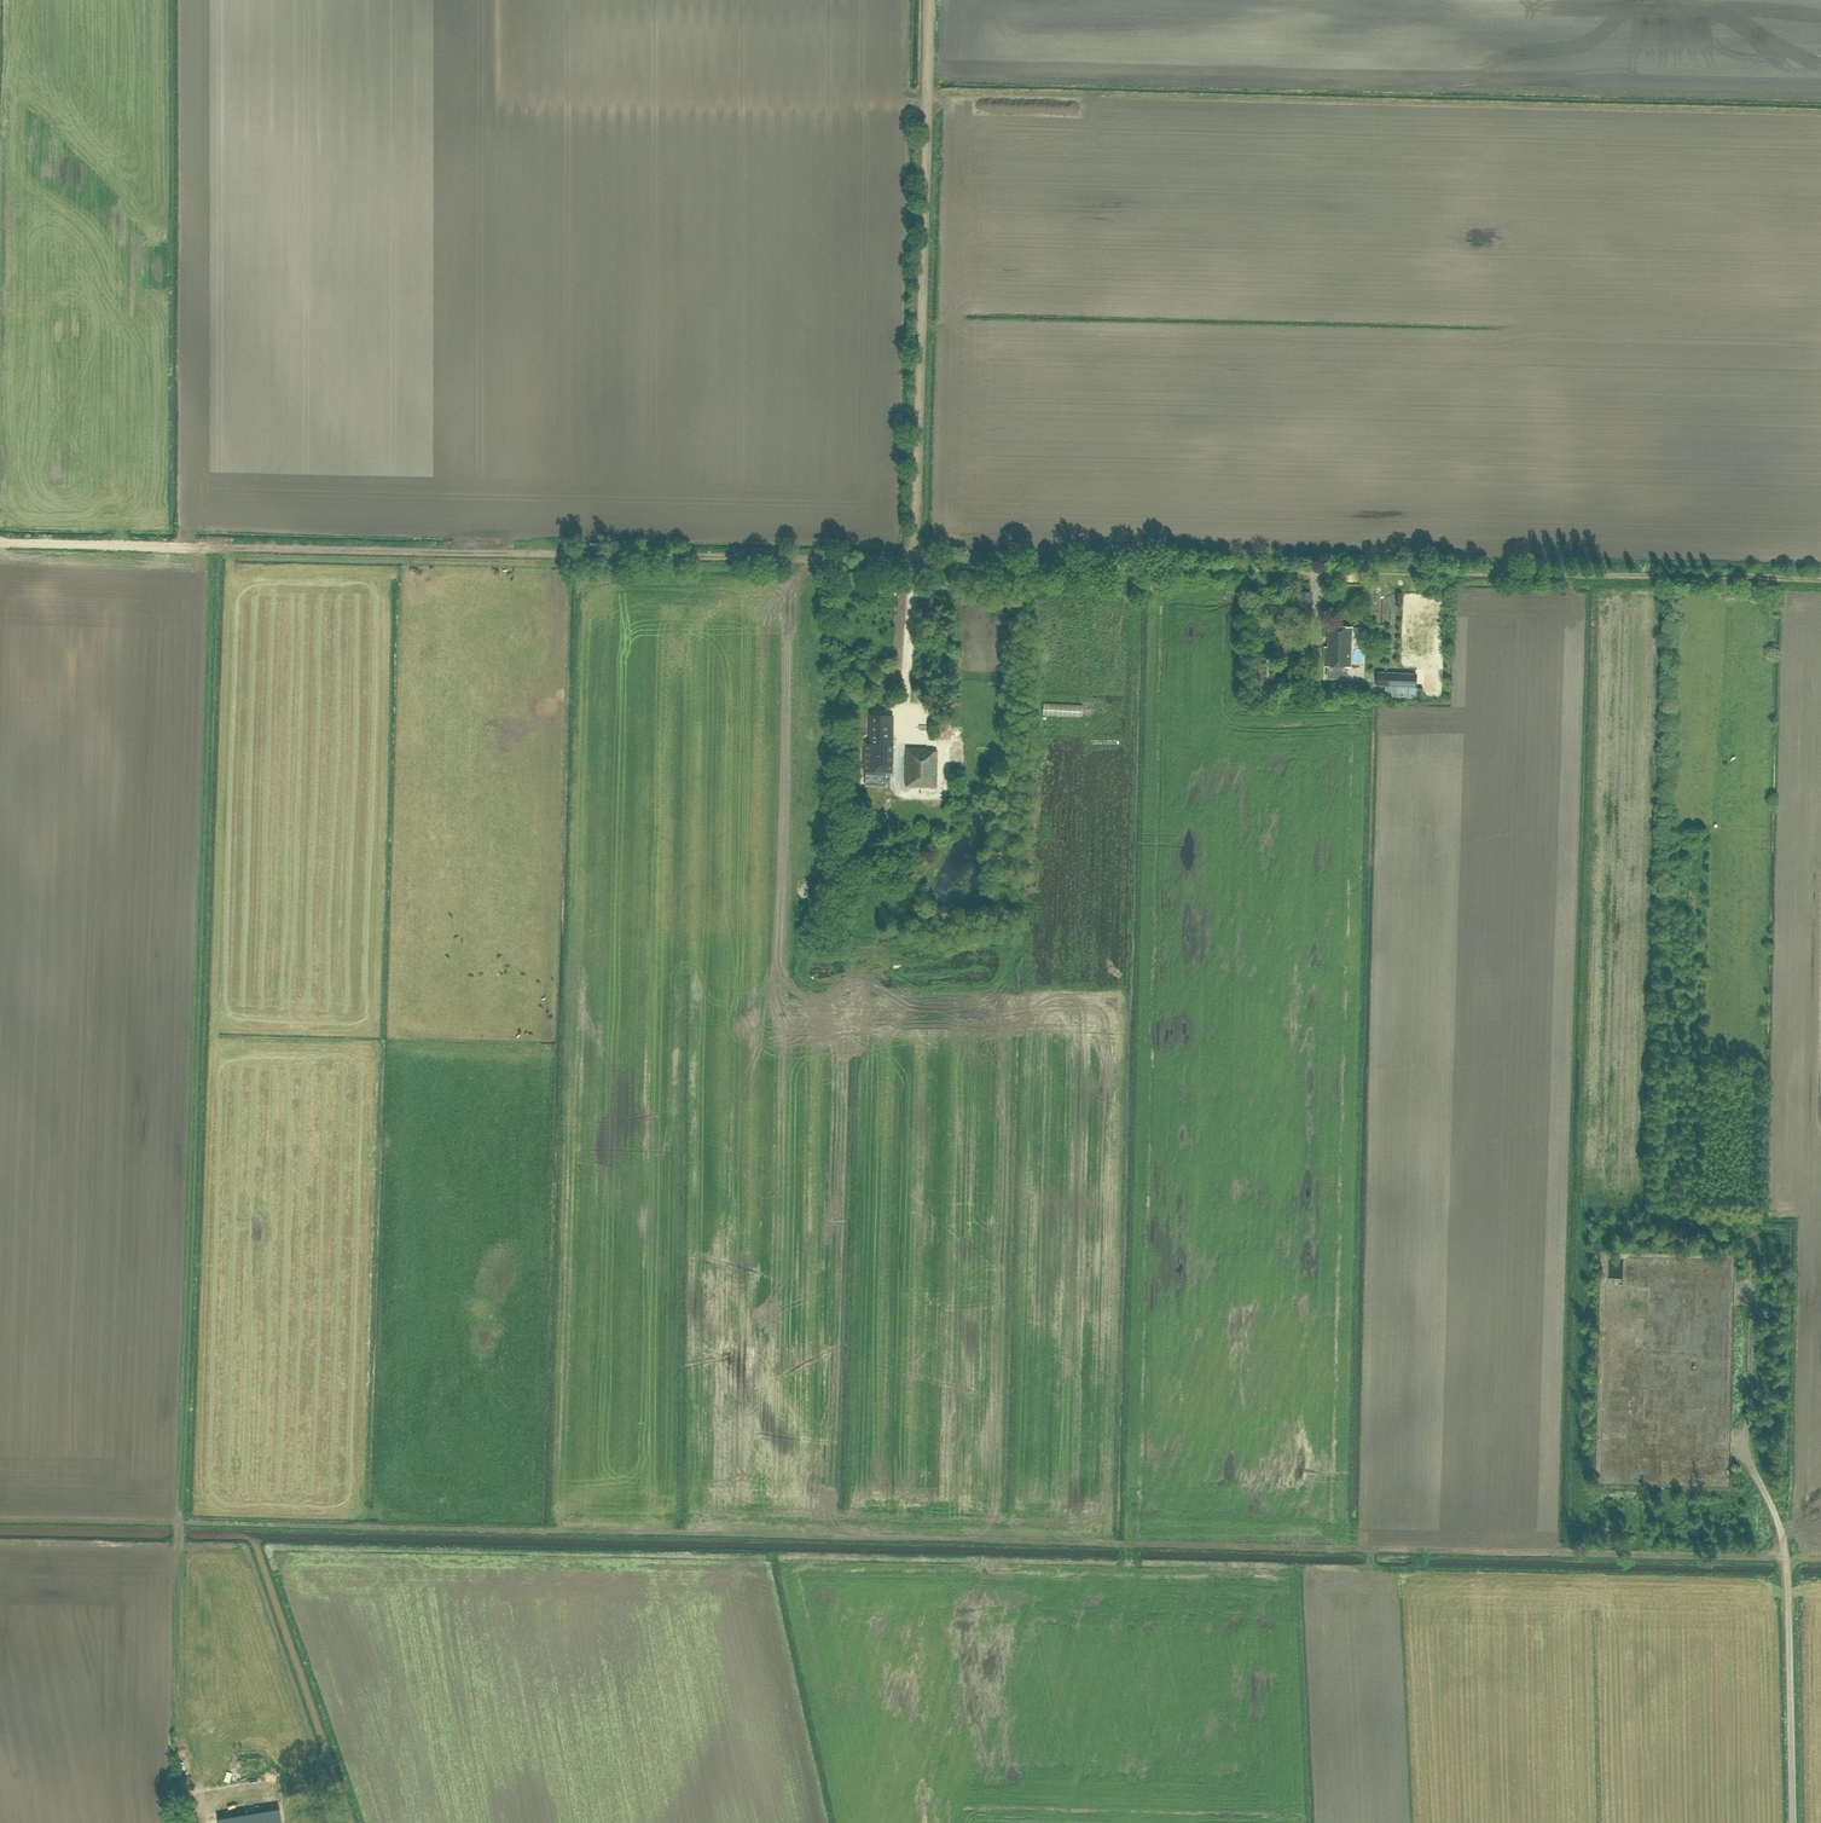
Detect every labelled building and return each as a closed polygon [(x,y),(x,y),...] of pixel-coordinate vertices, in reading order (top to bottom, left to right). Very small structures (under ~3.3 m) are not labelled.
[(1351,627),(1328,627),(1328,647),(1325,647),(1324,666),(1350,666),(1351,627)] [(1397,669),(1378,669),(1378,671),(1364,671),(1364,682),(1377,682),(1377,686),(1396,686),(1395,696),(1405,696),(1405,673),(1397,673),(1397,669)] [(921,707),(908,706),(908,721),(906,721),(906,740),(921,740),(921,738),(925,738),(926,726),(921,726),(921,723),(925,723),(925,718),(920,718),(921,707)] [(892,715),(871,715),(870,743),(865,743),(864,771),(892,772),(892,740),(892,739),(892,715)] [(927,747),(905,747),(905,790),(908,790),(908,792),(917,792),(917,787),(937,787),(937,777),(944,777),(944,760),(937,760),(937,750),(927,750),(927,747)] [(1613,1264),(1611,1277),(1625,1279),(1626,1265),(1613,1264)] [(219,1818),(220,1822),(282,1822),(280,1809),(219,1818)]
